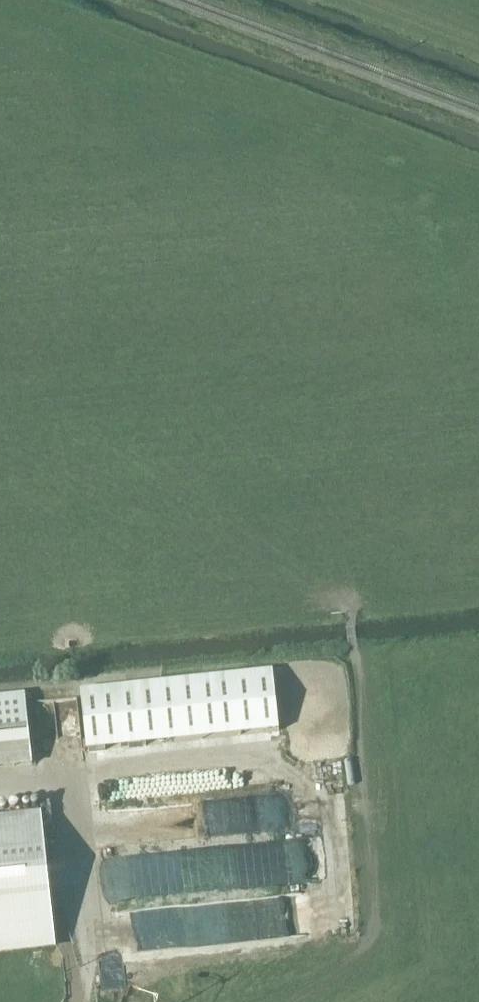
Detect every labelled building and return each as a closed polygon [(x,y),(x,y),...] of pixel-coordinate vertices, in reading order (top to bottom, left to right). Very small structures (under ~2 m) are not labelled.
[(94,712),(81,716),(85,730),(98,726),(94,712)] [(56,945),(42,818),(0,822),(0,951),(56,945)]
